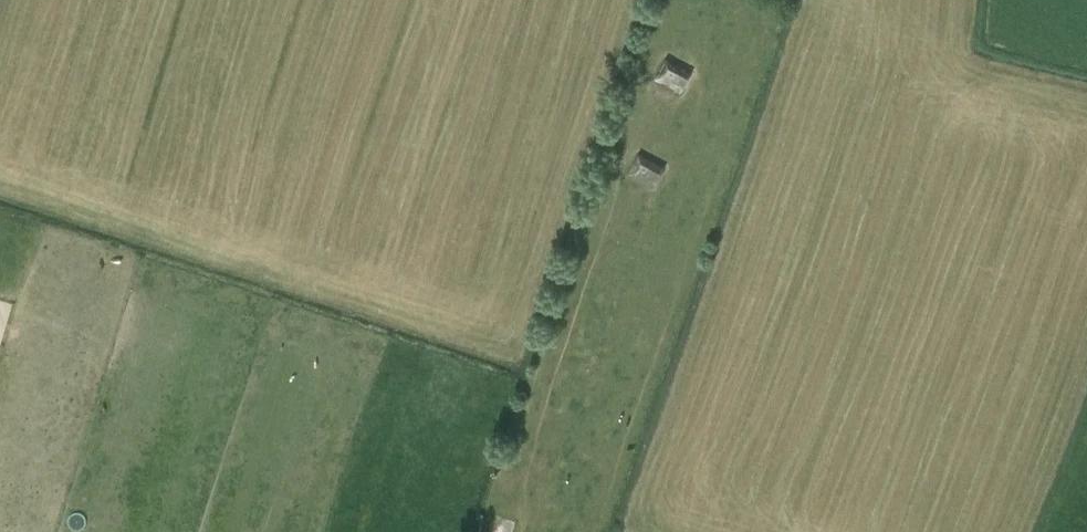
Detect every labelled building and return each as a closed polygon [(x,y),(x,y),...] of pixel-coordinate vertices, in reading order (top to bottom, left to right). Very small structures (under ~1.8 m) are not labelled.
[(692,70),(662,58),(652,81),(682,93),(692,70)] [(671,155),(641,144),(632,167),(663,178),(671,155)]
